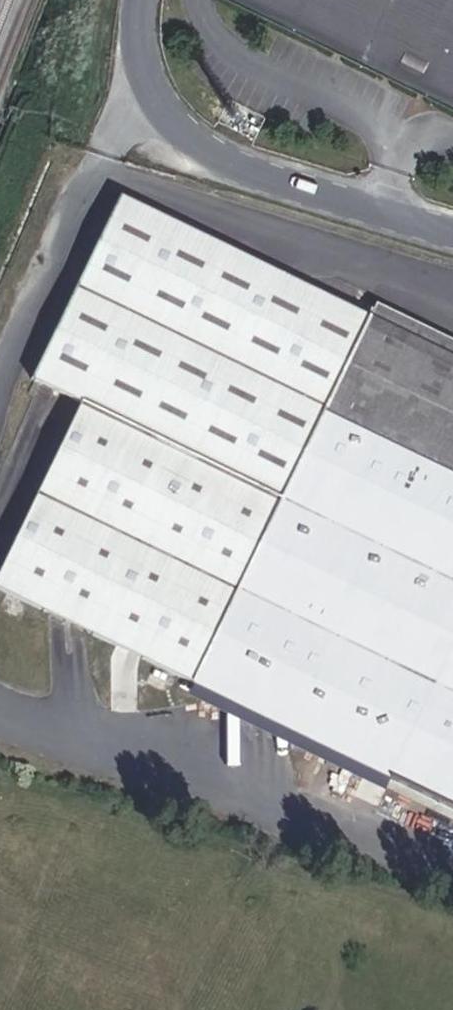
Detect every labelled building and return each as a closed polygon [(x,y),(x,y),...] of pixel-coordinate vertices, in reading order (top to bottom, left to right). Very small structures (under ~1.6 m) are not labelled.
[(218,2),(452,116),(452,0),(219,0),(218,2)] [(196,681),(452,805),(452,354),(374,316),(118,192),(30,373),(80,397),(0,563),(0,587),(196,681)] [(374,316),(452,354),(452,339),(380,304),(374,316)] [(196,681),(190,694),(452,821),(452,805),(196,681)]
